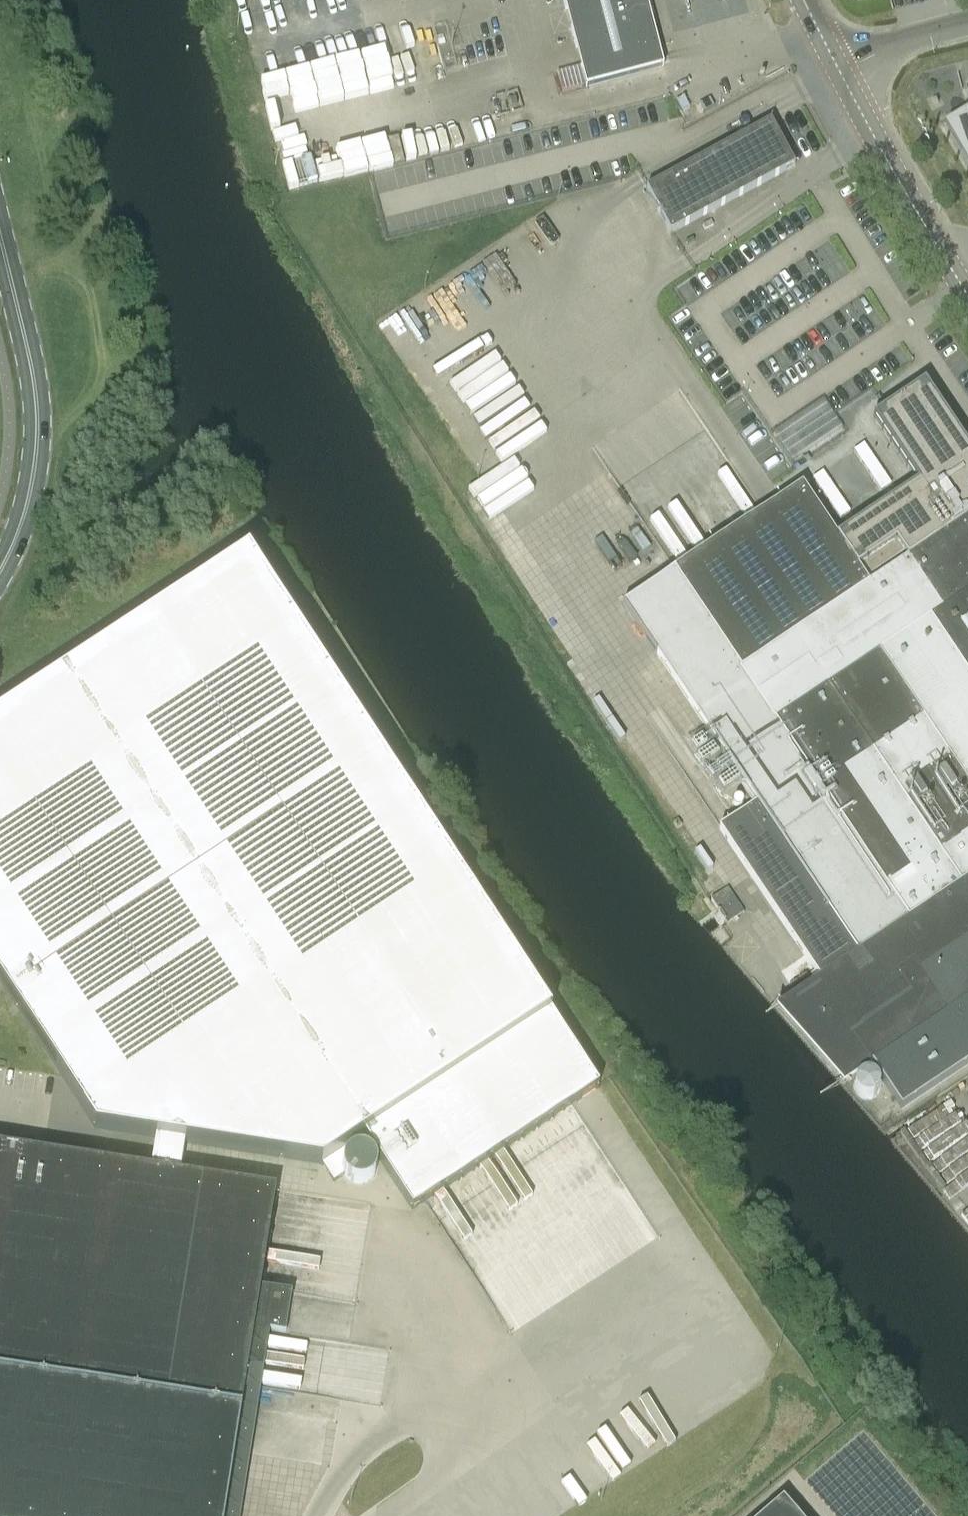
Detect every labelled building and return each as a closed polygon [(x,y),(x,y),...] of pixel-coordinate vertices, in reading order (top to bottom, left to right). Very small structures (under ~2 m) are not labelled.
[(586,87),(664,67),(654,31),(648,9),(646,0),(563,0),(586,87)] [(794,166),(770,122),(654,185),(646,189),(655,205),(670,234),(794,166)] [(375,176),(388,234),(514,206),(510,190),(497,193),(486,145),(444,155),(447,170),(459,167),(466,195),(420,205),(416,188),(411,167),(375,176)] [(924,382),(922,384),(884,409),(873,417),(878,424),(917,482),(836,537),(802,485),(675,570),(674,570),(622,605),(656,655),(674,681),(757,806),(721,830),(820,979),(815,982),(777,1008),(775,1009),(785,1020),(797,1034),(809,1048),(843,1086),(844,1085),(872,1067),(872,1066),(900,1109),(967,1063),(967,448),(924,382)] [(255,1329),(287,1334),(293,1293),(261,1288),(277,1190),(179,1174),(185,1143),(324,1165),(332,1179),(334,1185),(339,1189),(344,1193),(351,1194),(359,1194),(365,1191),(370,1186),(371,1183),(373,1178),(374,1171),(372,1166),(369,1161),(366,1156),(361,1155),(355,1153),(351,1147),(362,1139),(408,1213),(598,1088),(252,558),(0,718),(0,983),(96,1129),(155,1138),(151,1170),(0,1147),(0,1515),(226,1515),(255,1329)] [(717,909),(719,912),(725,922),(727,924),(743,913),(734,898),(717,909)] [(782,1500),(763,1515),(796,1515),(782,1500)]
